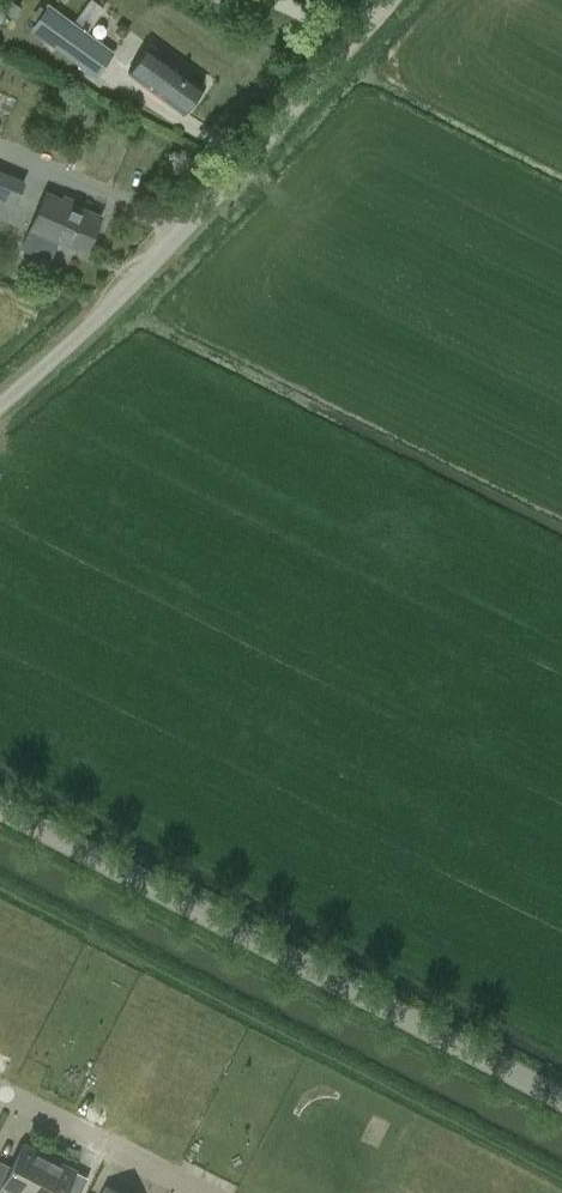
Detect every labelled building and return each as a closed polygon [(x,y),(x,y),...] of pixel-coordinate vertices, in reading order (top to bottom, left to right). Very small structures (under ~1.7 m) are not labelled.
[(74,24),(49,4),(46,8),(42,5),(32,17),(36,20),(30,28),(57,50),(95,78),(114,53),(112,51),(74,24)] [(122,22),(115,31),(124,38),(131,28),(122,22)] [(204,84),(149,44),(127,73),(183,113),(204,84)] [(0,167),(0,194),(15,201),(19,202),(29,180),(0,167)] [(74,201),(75,199),(64,194),(62,197),(47,190),(22,249),(51,261),(58,242),(86,254),(103,215),(74,201)] [(18,1192),(31,1192),(49,1157),(23,1144),(11,1166),(0,1160),(0,1188),(2,1185),(18,1192)] [(64,1192),(75,1170),(49,1157),(31,1192),(65,1192),(64,1192)]
